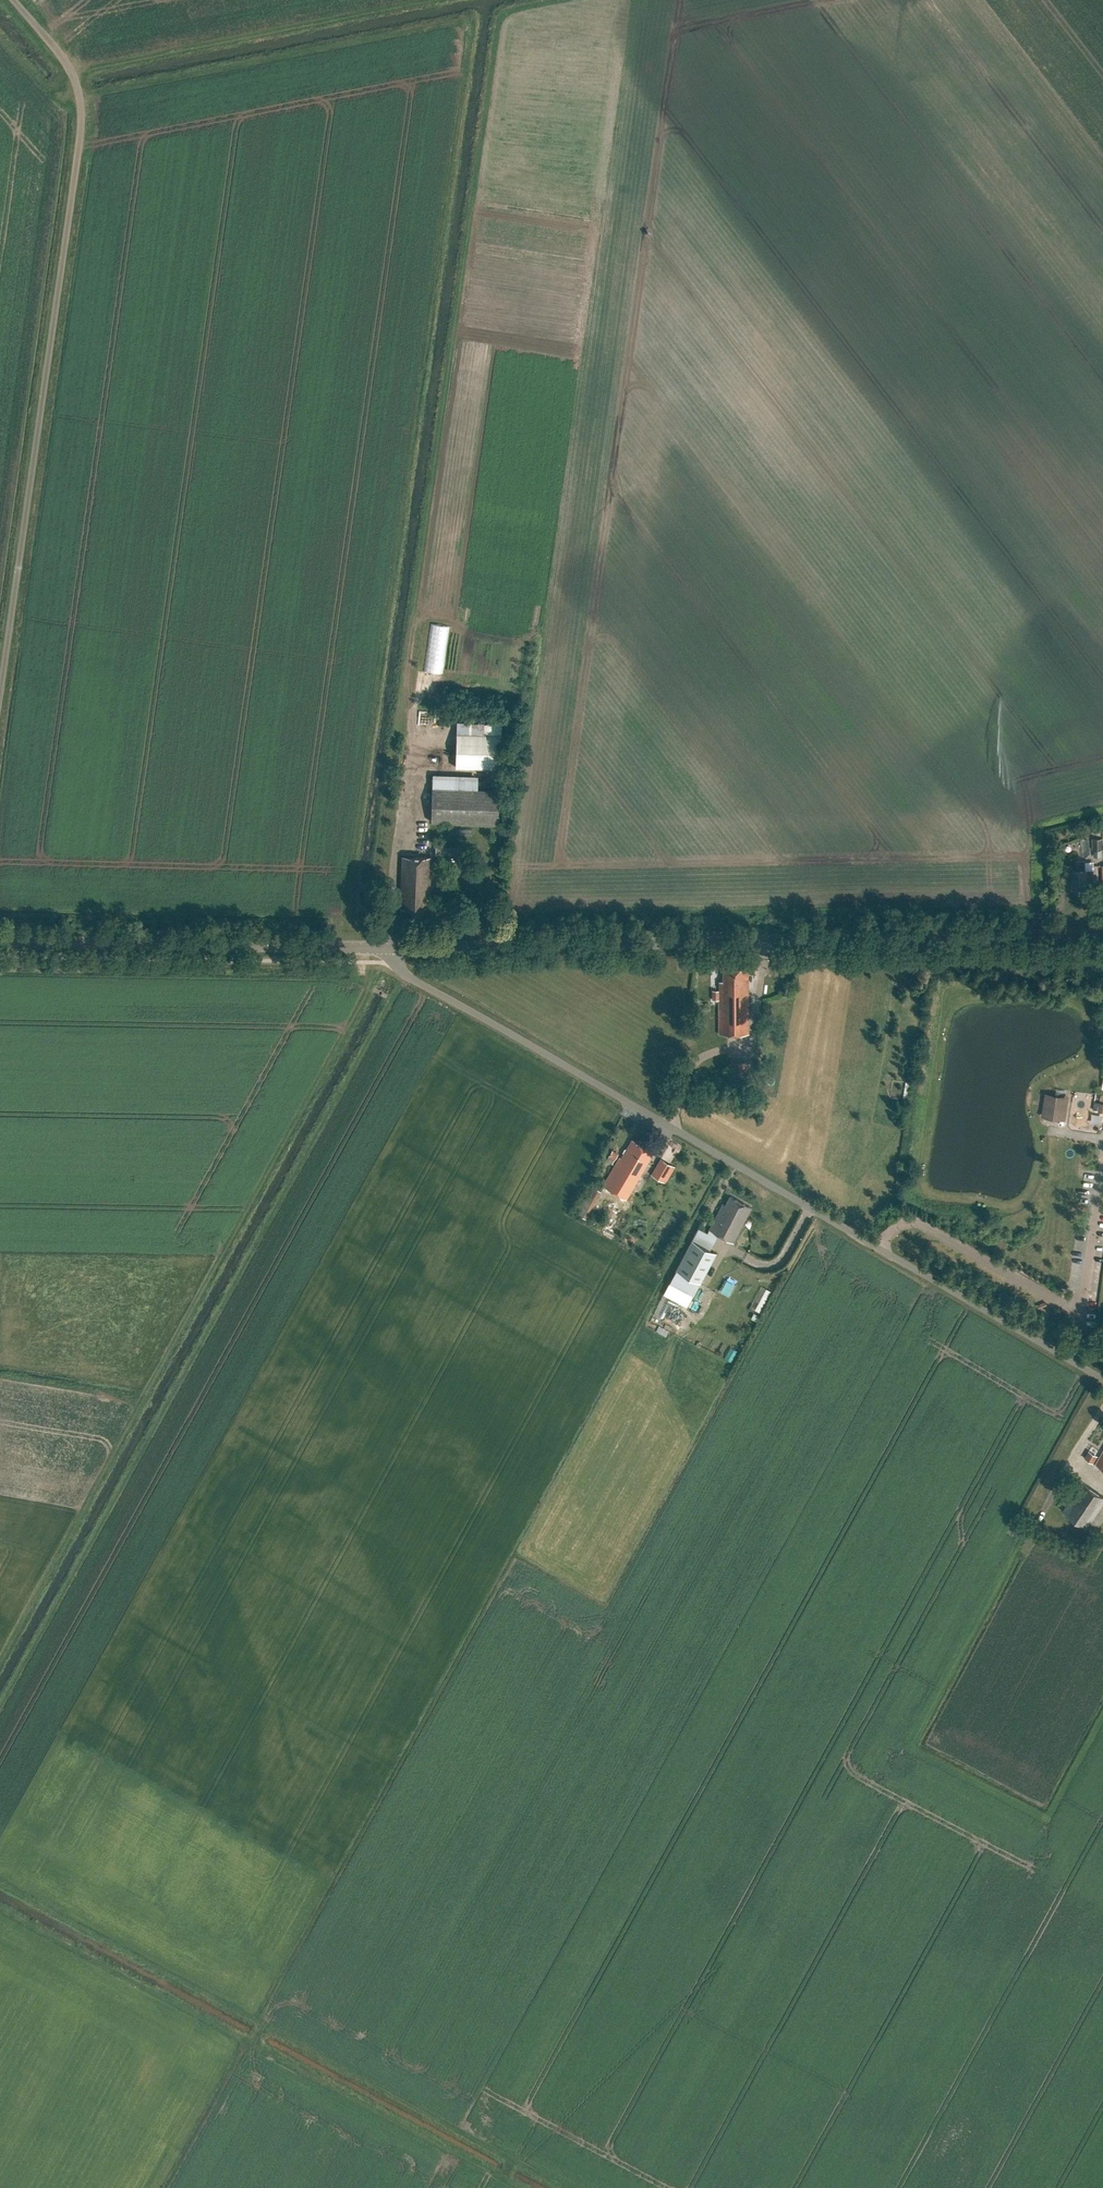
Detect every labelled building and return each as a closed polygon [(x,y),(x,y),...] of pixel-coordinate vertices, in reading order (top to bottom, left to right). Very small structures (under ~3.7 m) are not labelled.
[(501,733),(457,732),(455,766),(500,768),(501,733)] [(433,773),(432,821),(499,823),(500,789),(477,788),(477,775),(433,773)] [(1093,849),(1102,849),(1102,837),(1093,837),(1093,849)] [(462,847),(437,846),(437,855),(462,855),(462,847)] [(405,909),(405,917),(423,917),(423,908),(426,908),(426,900),(428,900),(429,857),(400,856),(399,909),(405,909)] [(1085,860),(1076,860),(1076,870),(1072,870),(1073,890),(1087,890),(1087,870),(1085,870),(1085,860)] [(721,978),(717,978),(718,987),(711,988),(711,997),(717,997),(718,1033),(749,1032),(747,965),(721,966),(721,978)] [(731,1062),(731,1076),(746,1076),(746,1061),(731,1062)] [(1065,1117),(1068,1094),(1045,1091),(1042,1114),(1065,1117)] [(621,1151),(622,1153),(619,1157),(618,1156),(600,1184),(624,1198),(652,1151),(631,1138),(625,1147),(623,1148),(621,1151)] [(618,1151),(612,1148),(609,1153),(614,1157),(618,1151)] [(660,1157),(650,1174),(665,1183),(675,1166),(660,1157)] [(599,1190),(591,1186),(576,1213),(583,1218),(599,1190)] [(721,1202),(707,1228),(732,1241),(751,1206),(728,1195),(724,1203),(721,1202)] [(597,1213),(590,1224),(596,1228),(603,1216),(597,1213)] [(715,1251),(691,1239),(675,1270),(676,1271),(660,1299),(668,1304),(670,1300),(675,1303),(689,1278),(699,1283),(715,1251)] [(750,1308),(759,1312),(769,1289),(760,1285),(750,1308)] [(1094,1463),(1102,1468),(1102,1448),(1094,1463)] [(1084,1457),(1093,1462),(1097,1455),(1088,1450),(1084,1457)] [(1081,1480),(1061,1509),(1093,1532),(1102,1518),(1102,1496),(1081,1480)]
